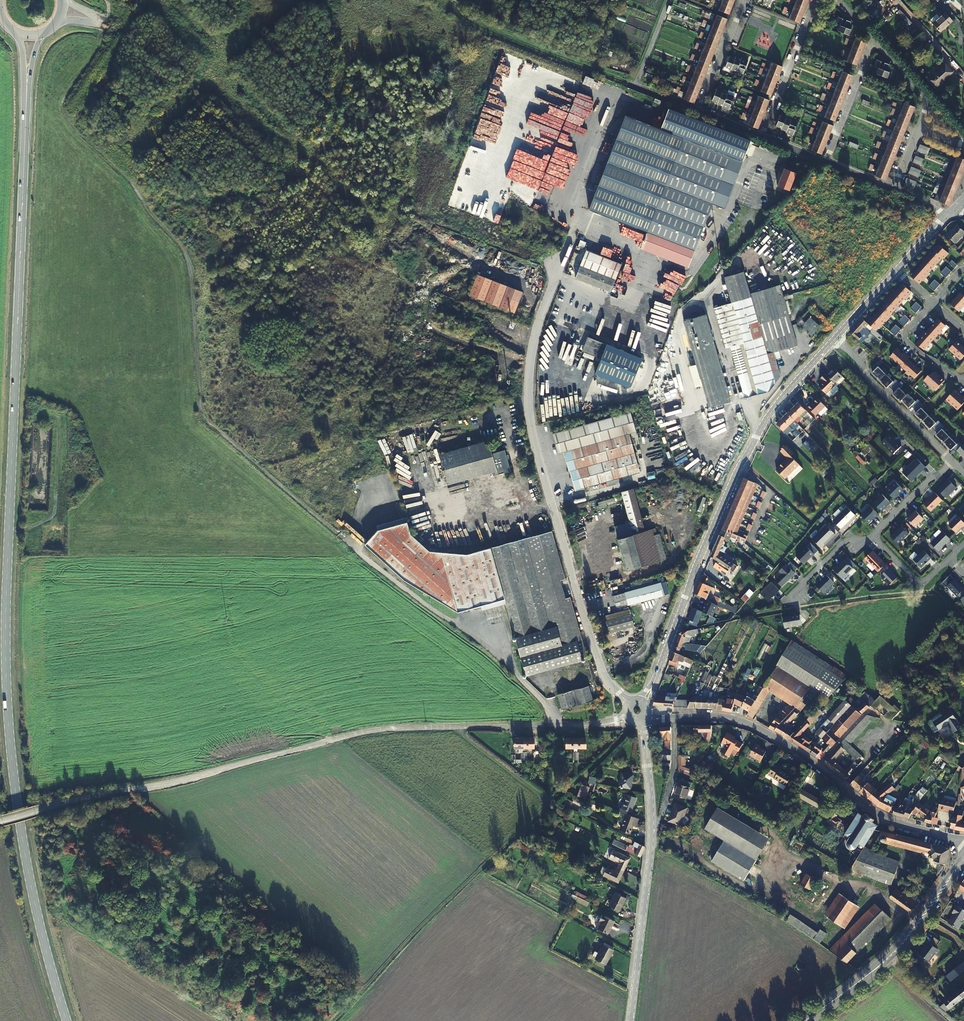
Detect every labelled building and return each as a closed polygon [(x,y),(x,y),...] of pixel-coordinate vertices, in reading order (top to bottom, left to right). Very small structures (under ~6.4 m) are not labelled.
[(733,3),(725,0),(723,0),(721,5),(731,9),(733,3)] [(806,6),(796,2),(793,7),(804,11),(806,6)] [(719,9),(719,10),(729,14),(731,9),(721,5),(719,4),(717,8),(719,9)] [(793,7),(791,12),(802,17),(804,11),(793,7)] [(930,18),(929,18),(936,26),(949,15),(942,7),(936,12),(934,9),(927,15),(930,18)] [(802,17),(791,12),(789,18),(800,22),(802,17)] [(727,20),(717,16),(716,16),(715,16),(713,21),(714,21),(725,25),(727,20)] [(835,24),(839,25),(849,29),(851,22),(838,17),(835,24)] [(725,25),(714,21),(712,27),(722,31),(725,25)] [(849,29),(839,25),(838,28),(839,29),(838,31),(849,35),(851,30),(849,29)] [(720,37),(722,31),(712,27),(710,26),(708,32),(710,32),(720,37)] [(718,42),(720,37),(710,32),(708,38),(718,42)] [(708,38),(705,43),(716,47),(718,42),(708,38)] [(865,42),(855,38),(853,44),(863,48),(865,42)] [(716,47),(705,43),(703,49),(714,53),(716,47)] [(861,53),(863,48),(853,44),(851,50),(861,53)] [(711,58),(714,53),(703,49),(701,54),(711,58)] [(849,55),(859,59),(861,53),(851,50),(849,55)] [(709,64),(711,58),(701,54),(699,60),(709,64)] [(856,65),(859,59),(849,55),(846,61),(856,65)] [(734,58),(729,56),(727,62),(725,61),(723,67),(730,70),(734,58)] [(730,70),(735,71),(740,59),(734,57),(734,58),(730,70)] [(740,59),(735,71),(742,74),(747,61),(740,58),(740,59)] [(873,66),(877,68),(886,72),(887,71),(889,65),(876,59),(873,66)] [(697,66),(707,70),(709,64),(699,60),(697,66)] [(780,73),(782,67),(771,63),(769,69),(780,73)] [(705,75),(707,70),(697,66),(695,71),(705,75)] [(944,66),(928,82),(936,90),(952,74),(944,66)] [(886,72),(877,68),(875,71),(876,72),(876,73),(887,78),(889,72),(887,71),(886,72)] [(767,74),(778,78),(780,73),(769,69),(767,74)] [(695,71),(692,77),(703,81),(705,75),(695,71)] [(852,76),(842,72),(840,78),(850,82),(852,76)] [(776,84),(778,78),(767,74),(765,80),(776,84)] [(703,81),(692,77),(690,82),(700,86),(703,81)] [(848,87),(850,82),(840,78),(837,83),(848,87)] [(765,80),(763,86),(773,90),(776,84),(765,80)] [(698,92),(700,86),(690,82),(688,88),(698,92)] [(846,92),(848,87),(837,83),(835,88),(846,92)] [(613,94),(614,87),(607,85),(605,92),(613,94)] [(773,90),(763,86),(761,91),(771,95),(773,90)] [(696,97),(698,92),(688,88),(687,87),(684,93),(696,97)] [(835,88),(833,94),(843,98),(846,92),(835,88)] [(721,92),(715,89),(713,94),(714,94),(712,101),(717,103),(721,92)] [(727,94),(721,92),(717,103),(716,104),(722,106),(727,94)] [(696,97),(684,93),(682,99),(694,103),(696,97)] [(843,98),(833,94),(832,93),(829,99),(841,104),(843,98)] [(734,97),(727,94),(722,106),(721,108),(728,110),(734,97)] [(767,106),(769,101),(758,96),(756,102),(767,106)] [(827,105),(829,105),(839,109),(841,104),(829,99),(827,105)] [(754,108),(765,112),(767,106),(756,102),(754,108)] [(914,107),(904,103),(904,104),(902,103),(900,108),(902,109),(912,113),(914,107)] [(839,109),(829,105),(826,111),(837,115),(839,109)] [(752,113),(762,117),(765,112),(754,108),(752,113)] [(694,249),(712,204),(725,209),(744,160),(751,140),(668,109),(661,129),(625,115),(589,210),(694,249)] [(902,109),(899,114),(910,119),(912,113),(902,109)] [(837,115),(826,111),(824,116),(835,120),(837,115)] [(750,119),(760,123),(762,117),(752,113),(750,119)] [(899,114),(897,120),(907,124),(910,119),(899,114)] [(786,117),(779,115),(777,119),(778,119),(776,126),(781,128),(786,117)] [(791,120),(786,117),(781,128),(781,129),(787,132),(791,120)] [(758,129),(760,123),(750,119),(747,125),(758,129)] [(798,122),(791,120),(787,132),(786,133),(793,136),(798,122)] [(907,124),(897,120),(895,125),(905,130),(907,124)] [(830,132),(832,126),(822,122),(820,128),(830,132)] [(905,130),(895,125),(893,131),(903,135),(905,130)] [(818,133),(828,137),(830,132),(820,128),(818,133)] [(893,131),(891,137),(901,141),(903,135),(893,131)] [(826,143),(828,137),(818,133),(815,139),(826,143)] [(575,162),(581,143),(562,137),(554,161),(566,164),(567,159),(575,162)] [(901,141),(891,137),(888,142),(898,147),(901,141)] [(826,143),(815,139),(813,144),(824,148),(826,143)] [(898,147),(888,142),(886,148),(896,152),(898,147)] [(821,155),(824,148),(813,144),(811,150),(821,155)] [(896,152),(886,148),(884,147),(882,153),(884,153),(894,157),(896,152)] [(892,163),(894,157),(884,153),(882,159),(892,163)] [(960,158),(952,154),(950,160),(963,166),(963,159),(960,158)] [(882,159),(880,164),(890,168),(892,163),(882,159)] [(950,160),(948,166),(962,172),(963,168),(963,166),(950,160)] [(880,164),(877,170),(888,174),(890,168),(880,164)] [(948,166),(946,171),(960,177),(962,172),(948,166)] [(784,169),(777,186),(789,191),(797,174),(784,169)] [(888,174),(877,170),(875,176),(885,180),(888,174)] [(943,177),(958,183),(960,177),(946,171),(943,177)] [(955,189),(958,183),(943,177),(941,183),(955,189)] [(543,183),(542,188),(556,193),(558,188),(543,183)] [(953,194),(955,189),(941,183),(939,188),(953,194)] [(951,200),(953,194),(939,188),(937,194),(951,200)] [(784,197),(786,193),(776,189),(770,205),(772,206),(777,194),(784,197)] [(937,194),(934,200),(949,205),(951,200),(937,194)] [(961,236),(963,233),(957,226),(947,236),(955,243),(961,236)] [(688,267),(694,249),(648,232),(641,249),(688,267)] [(716,247),(721,250),(725,243),(720,240),(716,247)] [(602,255),(606,244),(597,241),(593,252),(602,255)] [(611,244),(605,256),(610,258),(615,246),(611,244)] [(934,245),(931,248),(933,249),(942,258),(944,259),(949,253),(938,244),(936,246),(934,245)] [(932,251),(930,249),(926,254),(937,264),(942,258),(933,249),(932,251)] [(586,250),(580,267),(615,281),(622,264),(586,250)] [(926,254),(921,259),(923,261),(922,262),(931,270),(937,264),(926,254)] [(952,260),(949,264),(955,269),(957,265),(952,260)] [(922,262),(916,269),(926,278),(929,275),(929,272),(931,270),(922,262)] [(615,281),(580,267),(575,279),(610,293),(615,281)] [(949,275),(952,272),(946,267),(944,270),(949,275)] [(916,269),(910,275),(919,284),(921,281),(924,281),(926,278),(916,269)] [(944,270),(941,273),(946,278),(949,275),(944,270)] [(714,308),(726,348),(729,347),(744,397),(763,392),(760,381),(766,379),(768,386),(774,382),(749,293),(743,272),(723,277),(730,303),(714,308)] [(485,302),(493,281),(478,275),(469,296),(485,302)] [(932,283),(937,288),(940,285),(935,280),(932,283)] [(507,286),(493,281),(485,302),(499,308),(507,286)] [(902,284),(896,290),(905,298),(906,299),(909,296),(909,294),(911,292),(902,284)] [(779,285),(749,293),(774,382),(780,375),(775,359),(777,356),(776,351),(796,346),(779,285)] [(522,292),(507,286),(499,308),(514,314),(522,292)] [(895,292),(893,290),(889,295),(899,305),(905,298),(896,290),(895,292)] [(957,310),(961,310),(962,309),(961,308),(963,305),(963,296),(960,293),(956,298),(957,298),(954,300),(950,304),(957,310)] [(889,295),(884,300),(886,301),(884,303),(893,311),(899,305),(889,295)] [(919,310),(922,307),(916,302),(913,305),(919,310)] [(884,303),(879,309),(889,319),(892,315),(892,313),(893,311),(884,303)] [(910,309),(916,313),(919,310),(913,305),(910,309)] [(879,309),(873,316),(882,324),(884,322),(886,322),(889,319),(879,309)] [(704,314),(683,320),(709,407),(730,401),(704,314)] [(907,323),(910,320),(905,315),(902,318),(907,323)] [(871,317),(870,316),(865,321),(868,324),(873,328),(876,331),(882,324),(873,316),(871,317)] [(801,326),(810,335),(818,326),(809,317),(804,323),(800,319),(796,325),(800,328),(801,326)] [(899,322),(904,326),(907,323),(902,318),(899,322)] [(865,328),(868,324),(865,321),(862,319),(859,322),(865,328)] [(938,319),(931,327),(938,334),(940,335),(943,331),(941,330),(945,325),(938,319)] [(850,332),(860,342),(863,339),(857,334),(860,330),(862,331),(865,328),(859,322),(850,332)] [(896,325),(893,328),(898,333),(901,330),(896,325)] [(924,330),(922,333),(931,342),(938,334),(931,327),(926,332),(924,330)] [(876,331),(873,328),(870,332),(880,342),(884,338),(876,331)] [(890,331),(896,336),(898,333),(893,328),(890,331)] [(931,342),(922,333),(919,336),(921,338),(916,343),(924,350),(931,342)] [(606,345),(587,337),(582,351),(601,358),(606,345)] [(963,356),(963,348),(962,346),(962,345),(957,341),(949,350),(954,354),(955,354),(961,359),(963,356)] [(643,359),(606,345),(601,358),(595,375),(631,389),(643,359)] [(898,364),(907,354),(904,352),(902,354),(897,349),(890,356),(898,364)] [(898,364),(907,371),(913,364),(908,359),(910,357),(907,354),(898,364)] [(871,368),(874,371),(878,366),(879,366),(876,363),(871,368)] [(907,371),(905,373),(909,375),(910,374),(915,378),(921,371),(913,364),(907,371)] [(878,378),(880,380),(886,374),(878,366),(874,371),(872,372),(878,378)] [(834,368),(826,375),(834,382),(841,375),(834,368)] [(934,390),(935,391),(945,381),(941,377),(940,378),(937,375),(937,372),(933,372),(931,375),(929,375),(924,381),(932,388),(932,389),(933,390),(934,390)] [(818,386),(826,394),(835,384),(834,382),(826,375),(825,373),(820,379),(823,382),(818,386)] [(882,381),(881,382),(887,388),(889,386),(893,382),(886,374),(880,380),(882,381)] [(893,382),(889,386),(892,389),(897,384),(894,381),(893,382)] [(892,389),(895,392),(899,388),(900,387),(897,384),(892,389)] [(893,394),(899,400),(899,399),(901,401),(902,400),(906,395),(907,395),(899,388),(895,392),(893,394)] [(955,390),(946,400),(958,410),(963,403),(963,396),(962,398),(960,396),(960,395),(955,390)] [(908,394),(907,395),(906,395),(902,400),(901,401),(903,400),(904,402),(909,408),(911,406),(916,402),(908,394)] [(811,404),(807,407),(815,416),(825,406),(818,398),(811,405),(811,404)] [(916,402),(911,406),(914,409),(919,404),(916,401),(916,402)] [(793,408),(801,416),(802,416),(803,417),(808,413),(799,403),(793,408)] [(914,409),(917,412),(921,408),(922,407),(919,404),(914,409)] [(788,413),(795,420),(799,416),(800,418),(801,416),(793,408),(788,413)] [(917,412),(915,414),(921,420),(921,419),(923,421),(929,416),(921,408),(917,412)] [(575,491),(640,473),(629,434),(637,433),(631,413),(552,434),(557,455),(563,453),(570,451),(574,466),(569,467),(570,472),(575,491)] [(797,423),(795,420),(788,413),(782,418),(790,427),(793,430),(799,425),(797,423)] [(929,416),(923,421),(925,423),(930,429),(932,427),(936,423),(929,416)] [(789,428),(790,427),(782,418),(777,424),(787,435),(791,431),(787,428),(788,427),(789,428)] [(936,423),(932,427),(935,430),(940,425),(937,422),(936,423)] [(940,425),(935,430),(938,434),(942,429),(943,428),(940,425)] [(938,434),(936,435),(942,441),(942,440),(944,442),(950,437),(942,429),(938,434)] [(399,439),(402,453),(417,450),(413,434),(408,436),(409,440),(409,445),(402,446),(401,439),(399,439)] [(950,437),(944,442),(946,444),(945,445),(951,451),(953,449),(957,445),(950,437)] [(488,441),(439,455),(448,486),(497,472),(497,475),(510,471),(504,450),(492,454),(488,441)] [(785,479),(799,465),(790,456),(793,453),(786,446),(780,452),(787,459),(775,470),(785,479)] [(568,472),(570,472),(569,467),(574,466),(570,451),(563,453),(568,472)] [(903,473),(911,481),(925,467),(917,459),(903,473)] [(821,468),(817,472),(823,478),(827,474),(821,468)] [(739,490),(750,495),(751,492),(756,494),(764,497),(766,492),(758,489),(758,487),(753,485),(755,482),(744,478),(739,490)] [(948,480),(938,490),(946,499),(957,489),(948,480)] [(886,491),(894,500),(897,497),(896,496),(898,494),(899,494),(903,490),(895,482),(886,491)] [(757,498),(750,495),(739,490),(737,496),(761,506),(761,504),(756,501),(757,498)] [(632,535),(644,531),(632,492),(620,495),(628,522),(632,535)] [(943,501),(935,493),(932,496),(924,504),(931,512),(943,501)] [(882,494),(873,503),(881,511),(884,509),(883,508),(885,506),(886,506),(890,503),(882,494)] [(734,502),(745,506),(746,503),(751,505),(751,504),(760,508),(761,506),(737,496),(734,502)] [(599,504),(596,505),(597,508),(614,504),(612,497),(598,501),(599,504)] [(732,507),(756,517),(757,515),(748,511),(749,510),(744,508),(745,506),(734,502),(732,507)] [(730,513),(740,517),(741,514),(746,516),(755,519),(756,517),(732,507),(730,513)] [(833,521),(841,529),(847,523),(847,522),(849,521),(855,516),(847,507),(833,521)] [(862,517),(869,524),(872,521),(872,520),(878,514),(870,507),(861,516),(862,517)] [(915,511),(907,519),(914,527),(923,518),(915,511)] [(727,518),(751,528),(752,526),(744,523),(744,522),(739,520),(740,517),(730,513),(727,518)] [(963,526),(963,523),(958,516),(949,525),(956,533),(962,527),(963,527),(963,526)] [(725,524),(736,528),(737,526),(741,528),(742,527),(750,530),(751,528),(727,518),(725,524)] [(374,527),(375,532),(405,524),(404,519),(374,527)] [(628,522),(613,526),(617,539),(632,535),(628,522)] [(403,581),(457,612),(480,605),(503,599),(505,604),(514,637),(513,637),(512,638),(512,640),(514,641),(515,642),(519,658),(516,658),(517,663),(520,662),(524,675),(522,675),(522,677),(523,677),(524,677),(525,676),(525,675),(580,659),(581,660),(582,661),(583,660),(583,659),(582,658),(587,657),(570,597),(564,599),(559,581),(565,580),(552,531),(551,531),(466,555),(428,552),(409,536),(405,524),(375,532),(363,546),(403,581)] [(723,529),(746,540),(747,537),(739,534),(739,533),(735,531),(736,528),(725,524),(723,529)] [(812,540),(821,548),(832,537),(832,538),(835,535),(826,525),(812,540)] [(909,534),(901,525),(895,531),(890,537),(898,544),(909,534)] [(654,529),(644,531),(632,535),(617,539),(625,571),(665,560),(658,534),(656,535),(654,529)] [(723,529),(720,535),(726,538),(730,541),(732,537),(736,539),(737,538),(745,541),(746,540),(723,529)] [(938,551),(950,539),(943,531),(930,543),(938,551)] [(730,541),(726,538),(720,535),(714,548),(720,551),(723,552),(724,548),(728,550),(731,542),(730,541)] [(811,558),(814,555),(806,547),(796,557),(804,565),(811,557),(811,558)] [(720,551),(714,548),(711,556),(718,561),(719,562),(730,570),(734,572),(738,567),(719,554),(720,551)] [(927,562),(931,558),(923,550),(913,560),(920,567),(924,564),(926,561),(927,562)] [(875,569),(882,562),(876,556),(876,555),(872,551),(865,559),(875,569)] [(837,565),(832,569),(842,579),(853,568),(844,560),(841,563),(838,566),(837,565)] [(714,566),(722,572),(722,571),(728,574),(730,570),(719,562),(717,564),(716,563),(715,564),(714,566)] [(775,581),(781,587),(795,574),(789,567),(788,568),(785,565),(779,572),(781,574),(775,581)] [(892,571),(889,568),(881,576),(890,585),(897,578),(891,572),(892,571)] [(834,583),(826,576),(816,586),(823,594),(834,583)] [(626,598),(628,605),(669,594),(666,582),(664,583),(663,578),(657,579),(659,585),(654,586),(652,579),(631,585),(632,591),(614,597),(615,601),(626,598)] [(957,596),(963,589),(954,579),(947,586),(957,596)] [(713,588),(700,582),(695,594),(705,599),(705,600),(708,593),(710,594),(713,588)] [(779,591),(771,582),(760,594),(768,602),(779,591)] [(749,588),(751,590),(754,593),(755,591),(758,588),(752,584),(749,588)] [(751,590),(743,600),(744,601),(746,602),(754,593),(751,590)] [(754,593),(746,602),(745,602),(737,612),(741,616),(759,594),(755,591),(754,593)] [(503,599),(480,605),(481,610),(505,604),(503,599)] [(746,602),(744,601),(742,600),(734,609),(712,599),(710,602),(719,606),(736,614),(737,612),(745,602),(746,602)] [(719,606),(710,602),(708,601),(702,612),(713,617),(719,606)] [(687,624),(696,627),(698,622),(702,612),(693,609),(687,624)] [(635,627),(630,610),(606,616),(611,633),(635,627)] [(799,615),(782,618),(784,628),(801,625),(799,615)] [(684,643),(689,643),(692,637),(697,635),(695,629),(680,633),(678,641),(684,643)] [(674,651),(681,655),(682,652),(680,651),(681,649),(684,643),(678,641),(673,651),(674,651)] [(804,708),(811,700),(808,697),(812,691),(827,669),(831,672),(833,669),(834,668),(791,641),(776,666),(777,667),(765,684),(763,688),(749,711),(747,715),(747,716),(752,719),(769,690),(790,704),(778,717),(772,724),(769,728),(775,731),(776,731),(777,728),(783,722),(787,726),(789,724),(800,712),(796,708),(799,704),(804,708)] [(684,643),(681,649),(698,651),(700,653),(707,645),(689,643),(684,643)] [(669,664),(676,666),(678,663),(691,667),(692,665),(694,661),(681,655),(674,651),(673,651),(669,664)] [(726,668),(723,666),(717,677),(720,679),(726,668)] [(748,675),(745,673),(743,679),(746,681),(748,676),(750,677),(754,670),(751,668),(748,675)] [(578,706),(593,701),(589,686),(557,695),(561,710),(578,706)] [(749,711),(763,688),(760,687),(754,696),(749,693),(747,698),(742,707),(749,711)] [(695,708),(700,709),(700,708),(704,690),(701,690),(699,690),(698,693),(695,708)] [(700,709),(706,709),(706,708),(708,697),(710,690),(706,690),(704,690),(700,708),(700,709)] [(718,697),(719,693),(719,691),(714,691),(713,697),(711,708),(711,709),(717,709),(719,699),(719,698),(718,697)] [(653,705),(664,706),(664,700),(666,700),(666,697),(666,693),(658,692),(653,705)] [(698,693),(695,693),(693,696),(692,696),(691,700),(689,707),(688,708),(695,708),(698,693)] [(747,698),(737,693),(735,700),(734,703),(742,707),(747,698)] [(871,705),(873,703),(873,702),(862,693),(860,696),(864,700),(863,701),(865,703),(858,709),(862,713),(863,713),(870,706),(871,705)] [(888,711),(883,717),(892,720),(898,712),(880,696),(873,703),(871,705),(870,706),(875,710),(880,704),(888,711)] [(676,700),(677,697),(666,697),(666,700),(664,700),(664,706),(674,707),(675,701),(676,701),(676,700)] [(723,710),(723,711),(732,712),(734,703),(735,700),(725,698),(725,700),(723,710)] [(689,707),(691,700),(676,700),(676,701),(675,701),(674,707),(688,708),(689,707)] [(817,732),(822,727),(828,732),(830,730),(840,738),(848,729),(839,721),(838,720),(840,718),(851,705),(845,700),(844,700),(828,719),(818,730),(817,732)] [(839,721),(848,729),(861,714),(851,705),(840,718),(838,720),(839,721)] [(933,722),(939,731),(949,724),(954,732),(962,728),(948,707),(940,712),(941,714),(943,716),(934,722),(933,722)] [(789,740),(807,751),(809,747),(810,746),(811,743),(812,741),(802,734),(813,723),(813,722),(818,717),(822,713),(823,712),(818,708),(795,733),(789,739),(789,740)] [(838,774),(842,768),(834,761),(844,749),(855,760),(862,756),(850,744),(852,742),(854,739),(857,736),(859,734),(862,731),(864,728),(866,725),(871,720),(875,721),(876,717),(866,715),(863,718),(861,721),(859,723),(856,726),(854,729),(851,731),(849,734),(847,736),(846,737),(844,739),(824,763),(838,774)] [(933,722),(934,722),(933,720),(930,720),(929,721),(928,722),(928,724),(929,726),(934,734),(939,731),(933,722)] [(789,739),(795,733),(791,730),(793,726),(789,724),(787,726),(783,722),(777,728),(776,731),(775,731),(789,740),(789,739)] [(712,726),(685,726),(685,733),(694,733),(694,731),(699,731),(699,732),(706,732),(704,738),(704,741),(707,743),(709,743),(711,735),(712,726)] [(659,771),(669,772),(671,762),(671,727),(660,728),(661,735),(665,734),(666,749),(658,749),(660,758),(659,771)] [(827,740),(825,742),(827,744),(828,743),(831,745),(831,746),(832,747),(833,746),(831,744),(834,741),(829,737),(827,740)] [(509,738),(502,738),(502,746),(510,746),(509,738)] [(524,759),(524,738),(514,738),(514,748),(522,748),(522,752),(521,752),(521,763),(524,763),(524,759)] [(524,738),(524,759),(527,759),(527,752),(526,752),(526,748),(533,748),(534,738),(524,738)] [(575,760),(575,738),(565,738),(565,748),(574,748),(574,752),(572,752),(572,760),(575,760)] [(575,738),(575,760),(579,759),(579,752),(577,752),(577,747),(585,747),(585,738),(575,738)] [(809,747),(807,751),(816,757),(821,751),(827,744),(825,742),(823,740),(822,739),(816,746),(811,743),(810,746),(809,747)] [(694,755),(700,758),(702,753),(706,745),(698,742),(694,752),(695,753),(694,755)] [(825,754),(826,754),(832,748),(832,747),(831,746),(831,745),(828,743),(827,744),(821,751),(825,754)] [(760,746),(755,744),(752,750),(750,753),(751,756),(754,757),(760,761),(765,751),(759,748),(760,746)] [(729,760),(731,757),(716,748),(714,752),(729,760)] [(821,751),(816,757),(820,760),(826,754),(825,754),(821,751)] [(838,774),(845,780),(858,765),(855,762),(850,767),(850,766),(847,770),(843,767),(842,768),(838,774)] [(775,777),(774,778),(786,785),(791,776),(780,769),(782,767),(775,763),(769,773),(775,777)] [(868,775),(855,788),(860,792),(879,770),(883,767),(881,765),(878,768),(875,766),(874,768),(876,770),(871,776),(868,774),(868,775)] [(864,795),(874,784),(872,782),(880,772),(879,770),(860,792),(864,795)] [(850,784),(855,788),(868,775),(866,774),(865,775),(862,772),(850,784)] [(621,773),(619,787),(630,788),(632,775),(621,773)] [(876,790),(879,787),(876,785),(885,776),(883,774),(874,784),(864,795),(868,799),(876,790)] [(798,793),(797,796),(819,809),(823,802),(817,798),(809,794),(816,781),(811,778),(811,777),(808,775),(798,793)] [(691,783),(680,779),(675,796),(687,799),(691,783)] [(580,783),(577,796),(586,797),(588,785),(580,783)] [(868,799),(877,806),(880,800),(885,797),(894,789),(890,784),(879,793),(876,790),(868,799)] [(626,813),(629,814),(635,798),(626,794),(620,808),(618,807),(617,810),(626,813)] [(566,797),(562,803),(569,807),(572,800),(566,797)] [(893,813),(896,808),(896,807),(893,806),(896,802),(885,797),(880,800),(877,806),(893,813)] [(898,809),(896,808),(893,813),(903,816),(904,816),(906,812),(904,811),(906,806),(904,805),(907,800),(906,798),(902,804),(901,804),(898,809)] [(956,801),(942,798),(938,809),(953,812),(955,805),(956,802),(956,801)] [(914,809),(912,812),(916,815),(918,813),(925,818),(926,815),(930,810),(920,801),(915,807),(914,809)] [(688,807),(676,803),(670,821),(682,825),(688,807)] [(557,806),(554,812),(561,816),(564,809),(557,806)] [(732,826),(737,818),(718,807),(713,815),(732,826)] [(909,807),(906,812),(904,816),(903,816),(909,818),(909,817),(912,812),(914,809),(909,807)] [(937,808),(936,808),(935,810),(932,810),(929,816),(926,815),(925,818),(925,821),(925,822),(931,823),(931,822),(932,817),(935,818),(938,811),(937,811),(938,809),(937,808)] [(961,823),(963,811),(958,810),(957,817),(955,828),(955,829),(963,831),(963,824),(961,823)] [(868,815),(865,814),(863,816),(858,813),(857,815),(856,814),(856,812),(855,812),(853,812),(852,814),(852,816),(854,817),(856,816),(850,826),(837,817),(838,814),(833,811),(827,820),(846,833),(840,842),(845,846),(847,842),(847,843),(847,844),(847,846),(847,847),(848,849),(849,850),(851,850),(852,851),(853,851),(854,850),(855,850),(856,849),(857,847),(862,851),(863,849),(863,848),(859,845),(859,844),(864,847),(865,846),(875,830),(877,826),(878,825),(873,822),(874,820),(868,815)] [(626,813),(619,829),(629,833),(632,824),(635,825),(638,817),(629,814),(626,813)] [(773,840),(737,818),(732,826),(713,815),(705,828),(760,861),(773,840)] [(546,824),(552,827),(555,820),(549,817),(546,824)] [(888,840),(888,842),(925,852),(925,854),(924,856),(928,857),(934,859),(933,861),(934,861),(934,863),(937,864),(938,862),(940,863),(936,876),(938,877),(943,869),(949,849),(881,831),(878,837),(879,837),(880,836),(881,835),(883,835),(884,835),(886,835),(887,836),(888,837),(888,838),(888,839),(888,840)] [(622,836),(622,835),(619,834),(619,835),(613,845),(635,855),(635,854),(639,856),(644,847),(634,842),(632,846),(620,840),(622,836)] [(536,842),(542,845),(546,838),(540,835),(536,842)] [(886,843),(884,843),(925,854),(925,852),(888,842),(887,842),(886,842),(886,843)] [(891,885),(899,862),(863,849),(862,851),(861,852),(858,856),(851,869),(849,873),(861,877),(862,874),(891,885)] [(619,863),(617,867),(625,871),(631,859),(613,850),(609,858),(619,863)] [(619,883),(625,871),(617,867),(614,872),(605,868),(602,875),(619,883)] [(807,874),(800,885),(808,890),(815,879),(807,874)] [(889,897),(896,902),(903,893),(899,891),(896,888),(889,897)] [(608,906),(618,912),(626,898),(615,892),(608,906)] [(828,918),(843,896),(839,893),(824,915),(828,918)] [(896,902),(904,908),(904,907),(910,898),(903,893),(896,902)] [(904,907),(904,908),(911,913),(919,903),(914,901),(917,897),(913,894),(910,898),(904,907)] [(841,926),(855,904),(843,896),(828,918),(841,926)] [(875,904),(829,951),(844,961),(847,963),(890,918),(882,910),(881,910),(875,904)] [(855,904),(841,926),(845,929),(859,907),(855,904)] [(947,922),(958,929),(962,922),(961,921),(962,919),(963,916),(963,910),(956,905),(953,910),(955,911),(953,913),(947,922)] [(595,927),(606,934),(613,922),(601,915),(595,927)] [(801,921),(796,928),(813,940),(817,933),(801,921)] [(820,929),(817,933),(813,940),(819,944),(826,934),(820,929)] [(933,934),(919,954),(928,961),(943,941),(933,934)] [(603,944),(594,961),(605,966),(614,949),(603,944)] [(946,975),(951,981),(963,970),(963,961),(963,962),(946,975)] [(939,1007),(944,1012),(949,1008),(963,997),(963,991),(961,988),(948,998),(948,999),(939,1007)]
